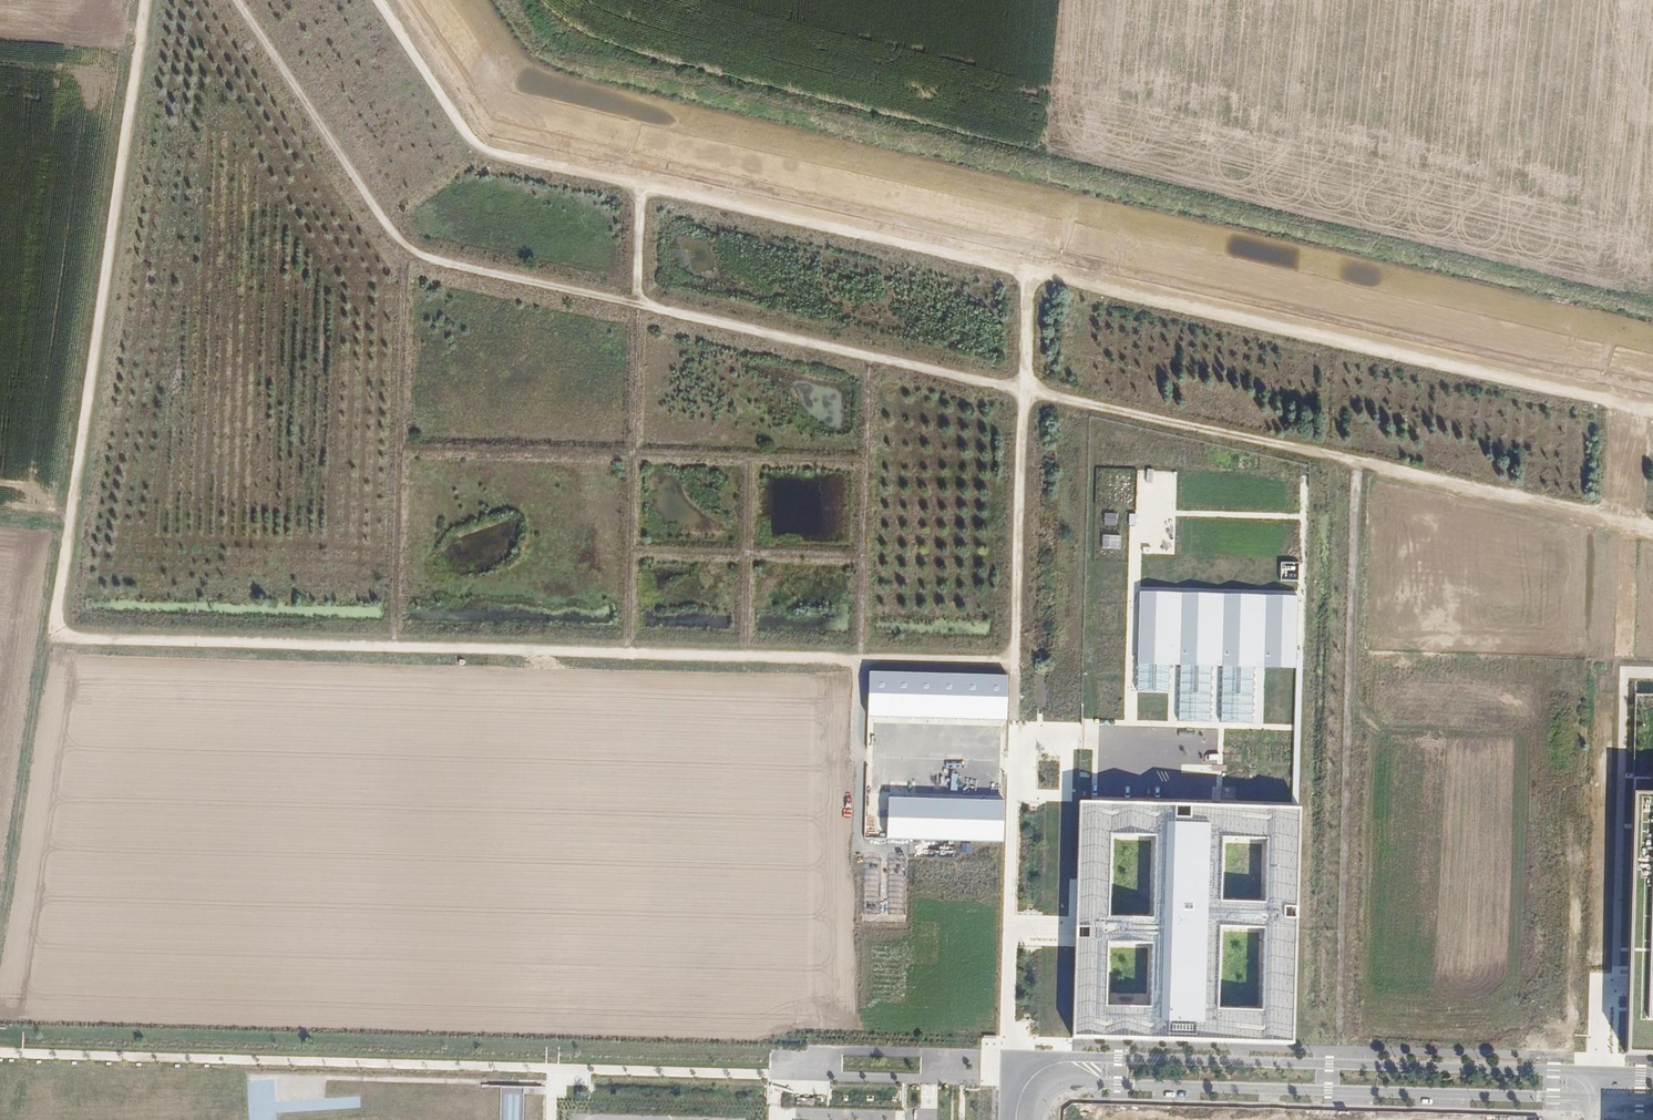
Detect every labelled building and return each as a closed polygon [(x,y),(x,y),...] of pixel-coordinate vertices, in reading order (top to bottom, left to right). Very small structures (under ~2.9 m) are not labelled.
[(1137,593),(1135,663),(1134,692),(1167,693),(1168,664),(1178,664),(1176,721),(1208,722),(1209,665),(1220,665),(1219,722),(1251,723),(1253,666),(1261,666),(1294,667),(1296,597),(1262,596),(1222,595),(1180,594),(1137,593)] [(868,725),(1001,729),(1002,681),(870,677),(868,725)] [(1626,1054),(1652,1055),(1652,787),(1633,787),(1633,801),(1628,983),(1626,1054)] [(1082,799),(1076,1034),(1299,1039),(1305,804),(1082,799)] [(999,804),(886,800),(884,840),(958,842),(998,844),(999,804)]
